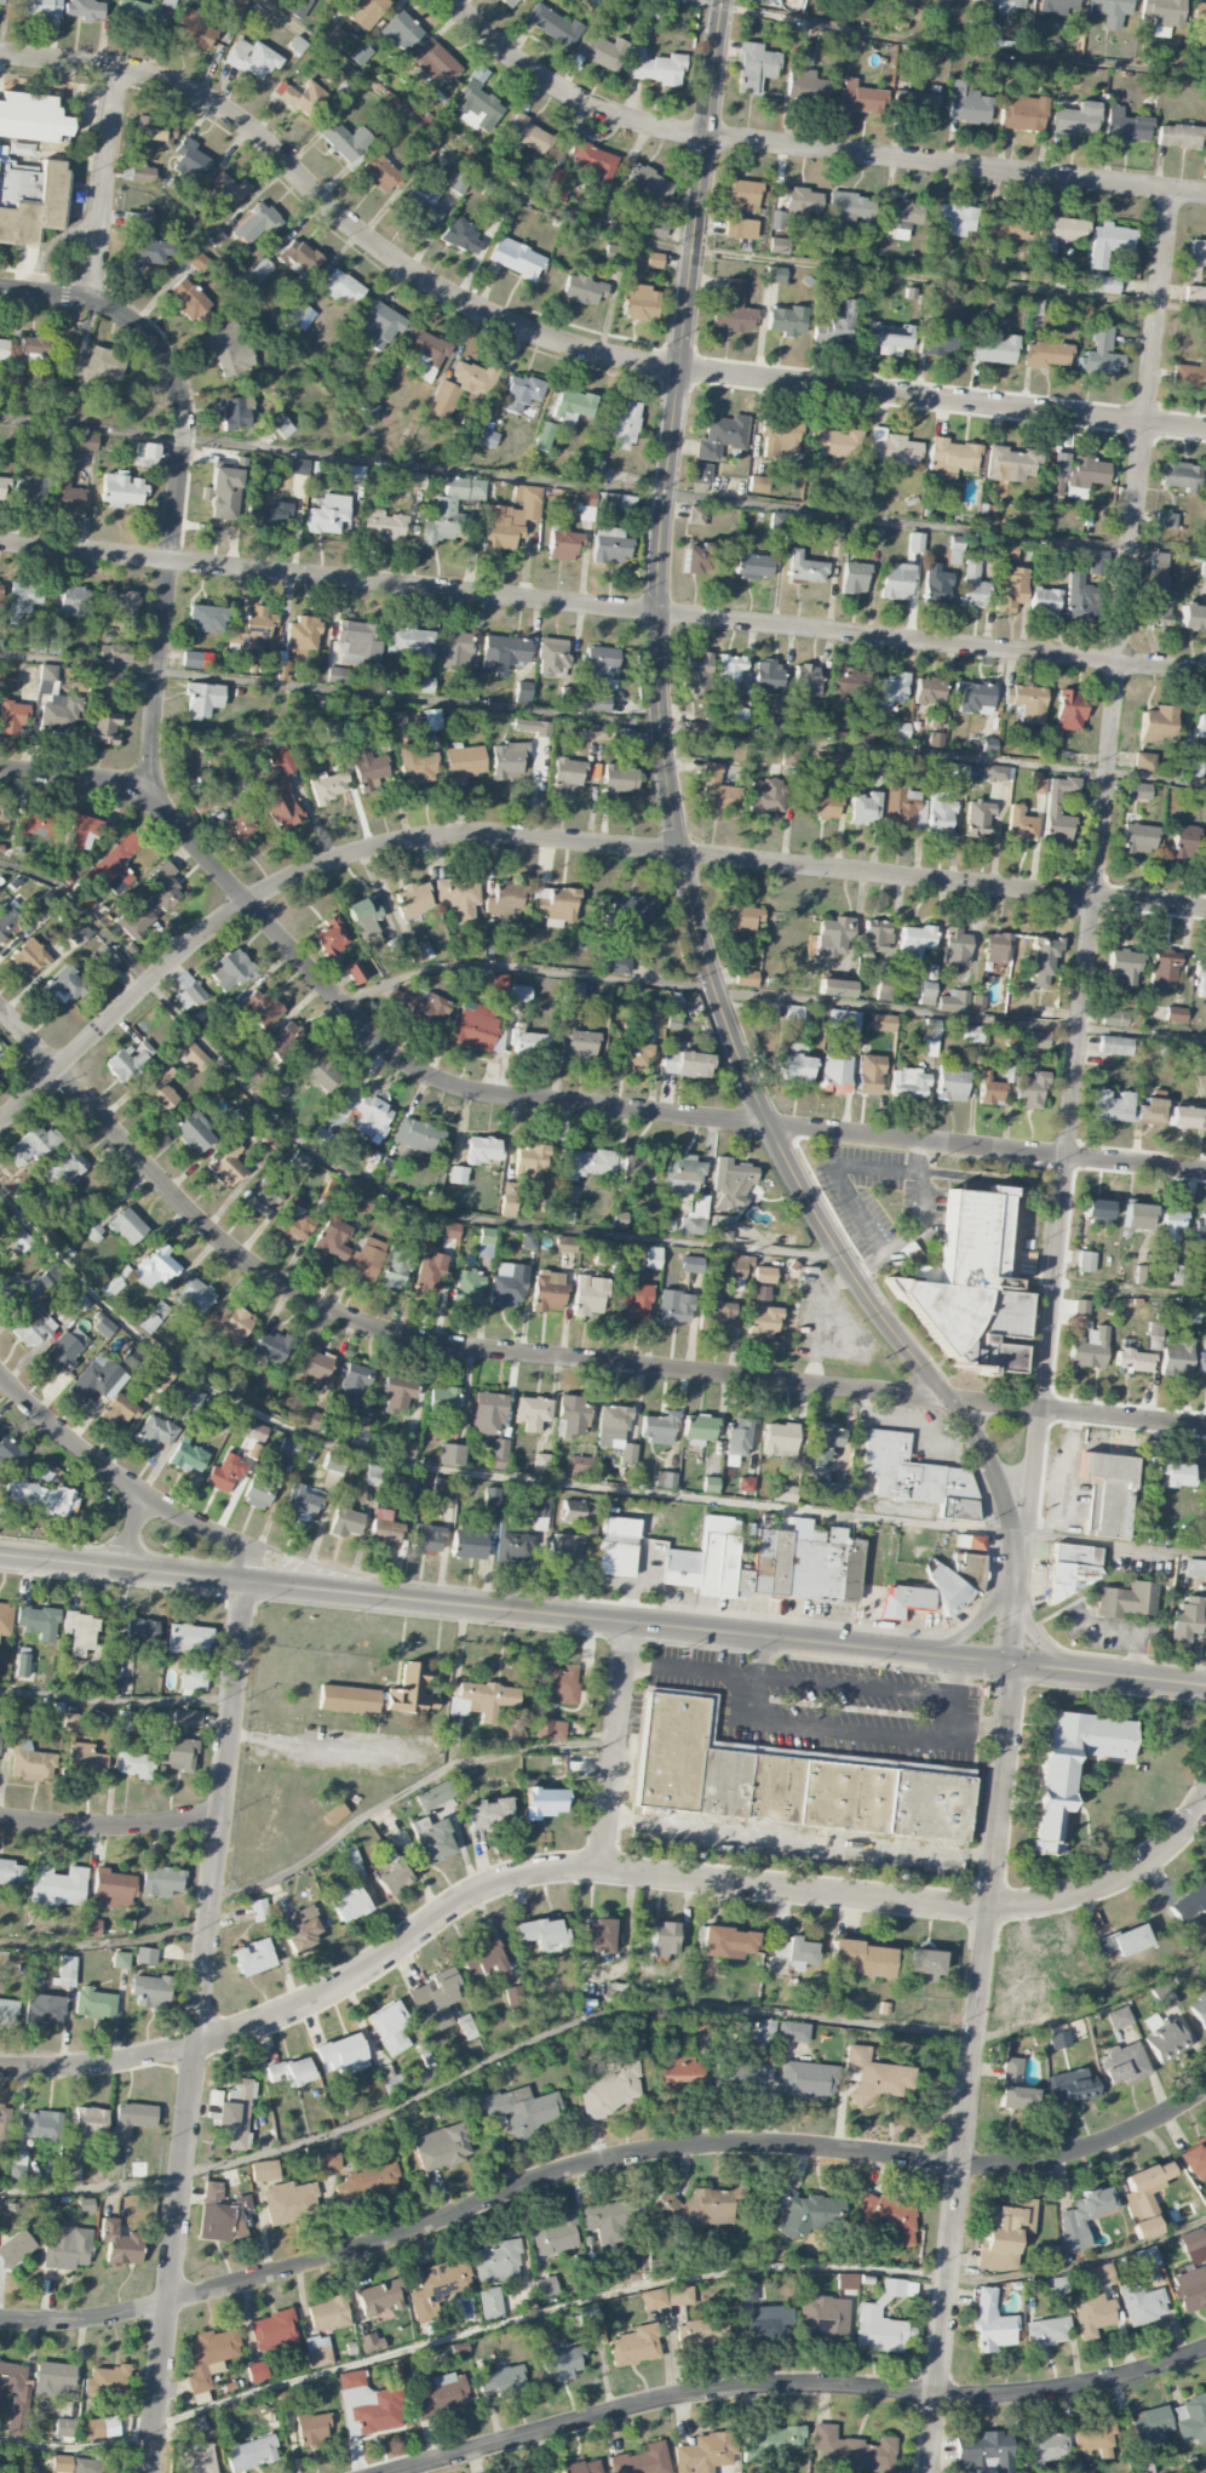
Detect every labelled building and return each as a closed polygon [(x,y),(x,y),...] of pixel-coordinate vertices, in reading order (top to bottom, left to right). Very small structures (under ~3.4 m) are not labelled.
[(16,16),(60,18),(61,0),(17,0),(16,16)] [(95,0),(67,0),(67,2),(65,2),(64,18),(103,20),(104,0),(95,0)] [(156,31),(162,8),(130,0),(119,0),(114,20),(156,31)] [(156,3),(174,9),(176,0),(157,0),(156,3)] [(247,0),(229,0),(226,8),(241,14),(247,0)] [(300,19),(312,0),(293,0),(286,11),(300,19)] [(363,31),(391,3),(388,0),(352,0),(348,4),(355,10),(348,17),(363,31)] [(511,9),(519,0),(502,0),(511,9)] [(988,10),(1012,13),(1013,7),(1025,8),(1026,0),(989,0),(988,10)] [(1079,12),(1079,0),(1039,0),(1038,10),(1079,12)] [(1104,15),(1103,30),(1121,31),(1121,15),(1131,15),(1132,0),(1089,0),(1089,14),(1104,15)] [(1153,20),(1152,36),(1168,38),(1169,26),(1182,27),(1185,0),(1142,0),(1140,19),(1153,20)] [(568,50),(584,27),(572,19),(568,24),(536,2),(524,20),(568,50)] [(1205,29),(1205,4),(1195,3),(1194,29),(1205,29)] [(215,31),(199,25),(203,14),(184,7),(172,39),(207,52),(215,31)] [(379,32),(403,54),(423,32),(399,10),(379,32)] [(346,35),(329,20),(317,34),(333,49),(346,35)] [(574,57),(618,71),(627,43),(613,38),(612,41),(582,32),(574,57)] [(253,41),(251,45),(236,38),(224,62),(262,82),(270,65),(278,69),(284,58),(253,41)] [(446,84),(461,68),(429,38),(409,60),(432,82),(438,76),(446,84)] [(760,96),(761,78),(777,79),(780,53),(762,51),(763,44),(740,41),(735,93),(760,96)] [(348,56),(360,67),(373,53),(361,42),(348,56)] [(679,87),(680,71),(684,71),(685,55),(667,54),(667,59),(644,58),(644,47),(630,46),(628,79),(659,81),(659,86),(679,87)] [(489,72),(479,65),(450,111),(487,135),(505,107),(478,89),(489,72)] [(815,70),(789,68),(787,100),(828,104),(829,94),(835,94),(836,81),(814,79),(815,70)] [(884,114),(886,90),(855,88),(856,78),(841,77),(838,123),(848,124),(849,112),(884,114)] [(273,91),(309,122),(330,97),(309,79),(297,93),(282,80),(273,91)] [(988,124),(991,95),(969,93),(970,81),(952,79),(947,120),(988,124)] [(55,143),(56,135),(69,137),(71,118),(55,116),(57,97),(1,91),(1,99),(0,99),(0,137),(55,143)] [(936,116),(938,94),(897,91),(895,113),(936,116)] [(1043,132),(1046,100),(1002,95),(998,128),(1043,132)] [(1098,103),(1077,101),(1076,111),(1054,108),(1051,132),(1094,137),(1098,103)] [(1105,139),(1149,142),(1150,118),(1121,116),(1122,106),(1107,105),(1105,139)] [(551,134),(526,124),(529,117),(516,112),(506,138),(543,153),(551,134)] [(148,154),(148,147),(173,148),(174,126),(157,125),(157,116),(137,115),(135,153),(148,154)] [(350,135),(329,115),(314,131),(348,164),(372,138),(359,126),(350,135)] [(1205,127),(1158,124),(1157,147),(1199,148),(1199,139),(1205,140),(1205,127)] [(438,146),(424,134),(414,145),(428,158),(438,146)] [(198,184),(211,159),(193,150),(197,143),(183,136),(174,154),(179,156),(171,170),(198,184)] [(609,181),(617,156),(574,143),(567,168),(609,181)] [(36,246),(37,228),(59,231),(66,162),(41,159),(40,167),(4,163),(6,146),(0,146),(0,243),(36,246)] [(357,173),(383,196),(402,175),(376,152),(357,173)] [(621,190),(659,207),(671,180),(632,164),(621,190)] [(130,182),(152,183),(152,167),(131,166),(130,182)] [(561,186),(566,171),(553,167),(542,198),(563,206),(569,189),(561,186)] [(473,178),(464,170),(450,185),(460,194),(473,178)] [(241,178),(235,185),(221,171),(205,189),(228,211),(251,187),(241,178)] [(759,183),(730,180),(724,237),(755,240),(757,221),(738,219),(738,210),(757,211),(759,183)] [(432,205),(437,196),(415,185),(402,213),(434,227),(442,210),(432,205)] [(822,191),(784,188),(782,212),(772,211),(770,230),(786,231),(788,213),(819,216),(822,191)] [(852,226),(853,217),(857,217),(856,229),(872,230),(874,196),(828,194),(827,210),(831,210),(831,225),(852,226)] [(231,232),(245,247),(267,225),(273,231),(283,222),(263,200),(231,232)] [(908,240),(909,224),(920,224),(921,202),(881,201),(880,228),(893,229),(893,240),(908,240)] [(974,235),(976,207),(935,204),(933,232),(974,235)] [(150,240),(153,215),(124,211),(123,225),(131,226),(127,270),(141,272),(142,263),(162,266),(164,255),(172,256),(173,243),(150,240)] [(1026,241),(1028,214),(989,212),(988,239),(1026,241)] [(451,216),(440,239),(475,256),(481,242),(474,239),(479,229),(451,216)] [(642,234),(664,238),(667,222),(645,218),(642,234)] [(1086,241),(1086,219),(1040,218),(1039,251),(1054,251),(1055,240),(1086,241)] [(1088,269),(1106,271),(1108,251),(1131,253),(1133,228),(1092,224),(1088,269)] [(307,277),(322,260),(295,236),(280,252),(307,277)] [(534,280),(544,255),(499,236),(488,261),(534,280)] [(787,255),(788,239),(769,237),(768,253),(787,255)] [(1187,278),(1200,279),(1200,265),(1205,265),(1205,239),(1189,238),(1187,278)] [(606,261),(625,261),(625,246),(606,246),(606,261)] [(185,261),(199,273),(209,261),(194,249),(185,261)] [(646,267),(661,269),(663,254),(648,252),(646,267)] [(243,278),(253,288),(274,268),(264,257),(243,278)] [(783,284),(785,268),(767,266),(765,282),(783,284)] [(365,290),(335,268),(320,288),(343,305),(348,297),(356,302),(365,290)] [(608,285),(569,273),(562,298),(594,307),(597,297),(604,299),(608,285)] [(1119,276),(1085,275),(1084,292),(1118,293),(1119,276)] [(175,307),(189,321),(193,317),(200,323),(215,309),(183,276),(168,291),(180,302),(175,307)] [(741,308),(743,280),(727,278),(724,306),(716,305),(714,329),(754,332),(756,309),(741,308)] [(1186,285),(1184,302),(1205,305),(1205,300),(1205,288),(1186,285)] [(656,321),(658,292),(646,291),(646,296),(633,295),(634,288),(624,288),(622,320),(656,321)] [(384,354),(405,319),(372,299),(351,334),(384,354)] [(286,319),(304,331),(316,312),(297,300),(286,319)] [(851,342),(853,300),(845,300),(844,310),(829,309),(828,341),(851,342)] [(805,336),(806,309),(768,307),(767,331),(783,332),(783,335),(805,336)] [(866,345),(878,346),(877,355),(900,356),(900,349),(911,350),(913,326),(868,323),(866,345)] [(961,354),(962,335),(942,334),(943,323),(921,323),(920,355),(942,356),(942,353),(961,354)] [(222,377),(250,369),(237,324),(200,334),(208,362),(217,360),(222,377)] [(428,363),(427,365),(439,371),(452,345),(411,325),(400,349),(428,363)] [(1114,374),(1114,367),(1122,367),(1123,354),(1110,354),(1112,327),(1093,326),(1091,351),(1084,351),(1082,372),(1114,374)] [(970,360),(1015,364),(1018,335),(1001,334),(1001,333),(973,330),(970,360)] [(1024,367),(1047,368),(1047,364),(1069,366),(1070,344),(1025,342),(1024,367)] [(119,381),(126,356),(91,346),(88,359),(73,355),(67,374),(106,384),(108,378),(119,381)] [(458,360),(449,387),(487,399),(496,372),(458,360)] [(1172,385),(1205,389),(1205,363),(1197,362),(1197,367),(1173,364),(1172,385)] [(512,374),(501,409),(520,415),(526,398),(540,403),(545,384),(512,374)] [(31,378),(12,378),(11,400),(31,401),(31,378)] [(428,414),(447,421),(460,388),(441,380),(428,414)] [(572,424),(574,414),(591,418),(596,397),(559,389),(552,419),(572,424)] [(248,428),(248,408),(243,409),(242,398),(222,399),(223,429),(248,428)] [(640,403),(626,401),(624,410),(606,408),(602,433),(612,434),(609,448),(632,452),(640,403)] [(294,431),(281,414),(269,422),(283,440),(294,431)] [(747,417),(732,415),(731,419),(707,417),(705,438),(696,438),(694,459),(718,461),(719,446),(745,449),(747,417)] [(549,452),(555,425),(540,421),(534,449),(549,452)] [(798,453),(798,423),(766,422),(765,452),(798,453)] [(499,434),(481,427),(475,443),(493,449),(499,434)] [(868,463),(897,466),(897,465),(918,466),(921,443),(904,441),(905,436),(884,434),(885,428),(871,427),(868,463)] [(860,430),(847,429),(847,432),(812,430),(811,454),(859,456),(860,430)] [(97,451),(98,435),(77,433),(76,449),(97,451)] [(955,481),(956,470),(978,472),(980,445),(946,443),(947,438),(931,437),(928,479),(955,481)] [(134,466),(156,468),(158,444),(136,442),(134,466)] [(985,479),(1023,483),(1024,477),(1033,478),(1036,452),(1006,450),(1006,447),(988,445),(985,479)] [(1053,474),(1067,475),(1068,453),(1054,453),(1053,474)] [(288,474),(308,476),(309,459),(289,458),(288,474)] [(1069,497),(1084,498),(1085,485),(1107,486),(1108,460),(1070,458),(1069,497)] [(708,485),(711,465),(695,463),(692,483),(708,485)] [(1161,463),(1160,486),(1185,488),(1184,493),(1198,493),(1200,465),(1161,463)] [(344,481),(364,482),(365,466),(345,465),(344,481)] [(239,469),(212,467),(211,488),(203,487),(202,501),(212,501),(211,520),(237,521),(239,469)] [(424,490),(425,474),(405,472),(404,488),(424,490)] [(141,506),(141,495),(144,495),(145,479),(128,478),(128,476),(103,474),(101,505),(141,506)] [(767,493),(768,477),(749,476),(749,492),(767,493)] [(1050,496),(1064,497),(1065,476),(1051,476),(1050,496)] [(0,477),(0,506),(2,489),(9,490),(10,478),(0,477)] [(15,501),(46,502),(47,478),(15,477),(15,501)] [(485,480),(445,477),(443,497),(435,496),(433,521),(424,520),(422,543),(436,545),(436,539),(453,540),(457,499),(483,501),(485,480)] [(52,512),(73,513),(73,505),(84,505),(85,489),(69,488),(69,481),(53,480),(52,512)] [(542,487),(515,485),(513,501),(521,502),(521,508),(487,506),(483,550),(513,553),(515,538),(522,538),(523,520),(539,521),(542,487)] [(595,491),(574,490),(574,502),(580,503),(579,521),(594,521),(595,491)] [(263,502),(264,493),(247,492),(245,526),(288,527),(289,504),(263,502)] [(308,508),(306,532),(338,534),(339,521),(348,522),(349,495),(321,494),(321,509),(308,508)] [(635,495),(599,494),(598,509),(635,510),(635,495)] [(705,507),(689,506),(688,525),(704,526),(705,507)] [(405,540),(406,516),(383,515),(383,510),(364,509),(363,539),(405,540)] [(770,529),(791,529),(791,512),(771,512),(770,529)] [(1176,514),(1155,513),(1155,528),(1175,529),(1176,514)] [(621,565),(622,557),(631,558),(631,539),(624,539),(624,528),(595,527),(593,564),(621,565)] [(550,531),(549,560),(574,561),(574,547),(584,547),(584,532),(550,531)] [(907,552),(922,553),(924,534),(909,532),(907,552)] [(983,559),(997,560),(999,541),(985,539),(983,559)] [(962,541),(949,540),(948,564),(960,565),(962,541)] [(683,547),(684,573),(709,573),(708,555),(713,555),(713,543),(699,543),(699,547),(683,547)] [(1016,560),(1018,544),(1002,543),(1001,558),(1016,560)] [(825,583),(826,562),(801,561),(802,548),(790,548),(788,581),(825,583)] [(736,576),(772,581),(775,556),(738,552),(736,576)] [(1169,554),(1151,552),(1145,617),(1146,617),(1145,625),(1169,627),(1172,593),(1166,592),(1169,554)] [(981,560),(966,559),(960,606),(984,609),(987,582),(978,581),(981,560)] [(865,594),(867,563),(843,562),(841,593),(865,594)] [(912,564),(893,563),(892,568),(882,568),(880,598),(910,600),(912,564)] [(939,563),(925,563),(924,602),(950,603),(951,573),(939,572),(939,563)] [(995,612),(1014,614),(1015,603),(1025,604),(1028,569),(1008,567),(1007,583),(998,582),(995,612)] [(1066,617),(1058,616),(1059,589),(1032,588),(1030,617),(1091,619),(1093,573),(1068,571),(1066,617)] [(9,615),(30,615),(30,604),(41,604),(41,582),(10,581),(9,615)] [(85,615),(85,587),(58,586),(58,599),(52,599),(51,614),(85,615)] [(137,615),(138,592),(102,591),(102,614),(137,615)] [(1205,621),(1205,605),(1181,604),(1180,629),(1205,630),(1205,621)] [(187,631),(223,633),(224,607),(188,605),(187,631)] [(229,623),(229,638),(269,637),(269,617),(265,617),(265,608),(245,608),(245,623),(229,623)] [(296,624),(287,623),(285,650),(316,653),(320,617),(296,615),(296,624)] [(378,625),(339,620),(336,642),(345,643),(343,659),(378,663),(381,641),(376,641),(378,625)] [(387,652),(431,654),(432,630),(388,629),(387,652)] [(445,667),(469,667),(468,632),(444,633),(445,667)] [(63,654),(64,635),(49,635),(48,653),(63,654)] [(530,640),(485,635),(481,672),(505,675),(506,662),(527,664),(530,640)] [(43,653),(45,637),(29,636),(28,651),(43,653)] [(558,668),(567,669),(569,639),(540,638),(538,674),(557,675),(558,668)] [(102,642),(99,658),(130,664),(133,648),(102,642)] [(584,679),(617,680),(617,648),(585,647),(584,679)] [(681,686),(690,688),(690,693),(705,695),(711,652),(686,649),(681,686)] [(200,670),(202,653),(183,651),(181,667),(200,670)] [(718,689),(737,690),(738,671),(745,671),(746,658),(719,657),(718,689)] [(754,690),(779,691),(780,661),(755,660),(754,690)] [(58,666),(40,664),(38,694),(44,695),(42,730),(77,733),(80,697),(56,696),(58,666)] [(794,664),(793,697),(818,698),(819,666),(794,664)] [(346,668),(328,667),(327,683),(345,684),(346,668)] [(868,673),(852,673),(853,667),(831,667),(831,695),(867,696),(868,673)] [(890,701),(904,703),(908,673),(894,672),(894,679),(881,678),(877,705),(889,707),(890,701)] [(413,692),(433,694),(434,678),(414,676),(413,692)] [(477,677),(462,676),(461,698),(475,699),(477,677)] [(916,678),(915,703),(930,704),(930,727),(942,727),(943,679),(916,678)] [(994,685),(955,681),(954,694),(959,695),(957,711),(990,714),(994,685)] [(532,683),(516,682),(514,703),(530,704),(532,683)] [(222,708),(223,685),(188,684),(187,719),(209,720),(210,708),(222,708)] [(1045,689),(1005,686),(1003,704),(1021,705),(1019,723),(1042,725),(1045,689)] [(575,705),(576,688),(561,687),(560,704),(575,705)] [(1056,729),(1084,730),(1086,691),(1058,690),(1056,729)] [(18,735),(19,725),(27,725),(29,704),(1,701),(0,707),(0,733),(18,735)] [(1174,706),(1153,705),(1153,711),(1141,710),(1140,740),(1172,742),(1174,706)] [(745,728),(747,709),(733,707),(731,726),(745,728)] [(424,731),(439,729),(437,708),(422,710),(424,731)] [(388,729),(385,710),(371,712),(373,731),(388,729)] [(120,712),(91,711),(89,743),(115,744),(116,725),(120,725),(120,712)] [(1205,737),(1205,714),(1195,714),(1195,737),(1205,737)] [(550,735),(551,722),(514,719),(513,733),(550,735)] [(582,739),(605,740),(605,726),(582,726),(582,739)] [(631,729),(615,729),(614,744),(631,744),(631,729)] [(942,748),(943,733),(929,733),(928,747),(942,748)] [(386,755),(371,759),(366,740),(349,745),(361,791),(393,783),(386,755)] [(398,745),(403,784),(438,779),(435,752),(418,754),(417,743),(398,745)] [(445,748),(449,784),(466,782),(465,776),(486,774),(482,744),(445,748)] [(523,744),(493,744),(492,779),(522,779),(523,744)] [(297,770),(286,746),(269,753),(280,778),(297,770)] [(1133,770),(1153,773),(1155,754),(1135,752),(1133,770)] [(583,762),(556,758),(551,790),(578,794),(583,762)] [(627,769),(628,760),(616,759),(616,765),(604,764),(601,797),(612,798),(612,790),(635,792),(637,770),(627,769)] [(1201,777),(1203,761),(1180,759),(1179,775),(1201,777)] [(721,764),(704,763),(702,809),(734,810),(735,786),(721,786),(721,764)] [(937,779),(966,780),(967,764),(937,763),(937,779)] [(1007,782),(1008,767),(985,766),(984,781),(1007,782)] [(324,771),(308,775),(316,803),(349,795),(344,772),(325,776),(324,771)] [(1029,794),(1043,794),(1045,773),(1030,772),(1029,794)] [(255,787),(278,832),(303,819),(284,780),(277,783),(274,777),(255,787)] [(1080,779),(1048,777),(1044,843),(1070,845),(1072,817),(1059,816),(1060,793),(1079,794),(1080,779)] [(784,780),(750,780),(750,811),(783,812),(784,780)] [(1150,784),(1127,783),(1126,799),(1149,800),(1150,784)] [(918,792),(905,791),(905,787),(886,786),(884,827),(915,829),(917,799),(918,799),(918,792)] [(1192,789),(1190,804),(1205,807),(1205,791),(1192,789)] [(866,796),(850,795),(849,823),(876,824),(878,792),(866,791),(866,796)] [(952,801),(946,801),(946,791),(929,791),(927,835),(951,835),(952,801)] [(810,816),(839,818),(840,795),(811,794),(810,816)] [(965,836),(988,837),(989,814),(993,814),(994,802),(967,801),(965,836)] [(1036,839),(1037,817),(1021,817),(1022,804),(1008,804),(1007,838),(1036,839)] [(26,835),(52,836),(53,811),(27,810),(26,835)] [(217,827),(234,855),(245,849),(241,843),(260,832),(248,810),(217,827)] [(109,842),(114,827),(67,811),(62,824),(68,825),(61,844),(85,852),(90,836),(109,842)] [(1156,854),(1157,826),(1122,824),(1121,852),(1156,854)] [(1195,859),(1196,826),(1173,825),(1172,858),(1195,859)] [(134,878),(121,865),(142,844),(129,830),(82,878),(88,885),(92,880),(98,886),(102,882),(117,896),(134,878)] [(114,921),(132,940),(162,910),(164,913),(183,894),(169,879),(176,871),(165,860),(150,876),(160,886),(137,909),(131,904),(114,921)] [(436,906),(453,906),(453,924),(473,923),(473,905),(479,905),(478,879),(435,880),(436,906)] [(433,909),(424,882),(394,892),(403,919),(433,909)] [(485,897),(485,914),(511,914),(511,909),(521,910),(521,884),(494,883),(494,897),(485,897)] [(580,891),(533,887),(531,916),(545,917),(545,923),(578,925),(580,891)] [(614,894),(611,918),(653,923),(656,899),(614,894)] [(373,920),(380,918),(372,895),(346,905),(359,940),(378,933),(373,920)] [(753,937),(754,921),(762,921),(763,908),(723,906),(722,936),(753,937)] [(326,958),(351,943),(335,914),(322,921),(326,928),(313,935),(326,958)] [(850,918),(833,917),(832,920),(817,919),(815,956),(848,957),(850,918)] [(886,957),(888,921),(864,920),(862,956),(886,957)] [(93,933),(82,922),(67,937),(77,948),(93,933)] [(902,926),(900,959),(920,961),(920,948),(934,949),(935,928),(902,926)] [(962,928),(945,927),(943,965),(969,966),(970,935),(961,934),(962,928)] [(1010,934),(985,933),(983,962),(1008,964),(1010,934)] [(50,958),(30,937),(9,957),(28,978),(50,958)] [(484,956),(499,956),(500,939),(485,938),(484,956)] [(1030,988),(1048,989),(1050,953),(1061,954),(1061,939),(1033,938),(1030,988)] [(118,962),(104,945),(93,955),(107,972),(118,962)] [(224,992),(236,981),(242,987),(258,972),(234,945),(206,972),(224,992)] [(1107,978),(1119,978),(1118,985),(1136,986),(1138,951),(1108,950),(1107,978)] [(1177,951),(1152,951),(1151,985),(1175,986),(1177,951)] [(631,956),(599,954),(598,972),(630,973),(631,956)] [(344,967),(354,986),(367,978),(357,960),(344,967)] [(1198,996),(1205,997),(1205,961),(1195,960),(1194,976),(1199,976),(1198,996)] [(59,1005),(84,983),(66,963),(42,986),(59,1005)] [(892,967),(878,967),(877,1000),(891,1001),(892,967)] [(187,1013),(207,996),(184,970),(174,979),(182,989),(173,997),(187,1013)] [(757,971),(736,970),(735,986),(756,987),(757,971)] [(507,975),(491,974),(491,982),(471,982),(471,999),(506,1000),(507,975)] [(853,997),(854,981),(819,979),(818,995),(853,997)] [(561,995),(581,998),(583,983),(564,980),(561,995)] [(919,1005),(933,1006),(935,982),(920,982),(919,1005)] [(529,1002),(529,986),(510,985),(510,1001),(529,1002)] [(282,1013),(257,986),(238,1004),(262,1031),(282,1013)] [(450,1004),(423,989),(420,994),(406,986),(402,993),(395,989),(387,1003),(436,1030),(450,1004)] [(967,1012),(968,990),(948,990),(948,996),(938,996),(938,1011),(967,1012)] [(448,1041),(489,1053),(502,1012),(461,1000),(448,1041)] [(784,1020),(803,1022),(804,1007),(786,1006),(784,1020)] [(1184,1024),(1186,1009),(1166,1006),(1164,1022),(1184,1024)] [(664,1026),(664,1011),(642,1010),(642,1025),(664,1026)] [(860,1011),(828,1010),(827,1028),(844,1029),(843,1039),(858,1040),(860,1011)] [(937,1057),(940,1020),(925,1019),(922,1056),(937,1057)] [(289,1021),(264,1045),(281,1063),(292,1053),(296,1057),(310,1044),(289,1021)] [(523,1033),(524,1026),(512,1025),(510,1055),(549,1057),(549,1034),(523,1033)] [(964,1042),(983,1043),(983,1027),(965,1026),(964,1042)] [(560,1063),(573,1064),(573,1058),(594,1060),(597,1032),(564,1029),(560,1063)] [(1048,1033),(1029,1032),(1029,1048),(1047,1048),(1048,1033)] [(627,1043),(627,1035),(617,1035),(616,1067),(649,1069),(650,1044),(627,1043)] [(1098,1052),(1130,1057),(1133,1040),(1100,1035),(1098,1052)] [(122,1084),(155,1054),(145,1042),(130,1055),(124,1048),(105,1066),(122,1084)] [(1188,1047),(1188,1061),(1205,1061),(1205,1047),(1188,1047)] [(711,1056),(664,1049),(660,1073),(707,1080),(711,1056)] [(301,1072),(325,1096),(343,1078),(331,1066),(332,1066),(319,1053),(301,1072)] [(781,1055),(780,1080),(811,1082),(812,1056),(781,1055)] [(881,1095),(882,1056),(859,1055),(857,1094),(881,1095)] [(821,1057),(819,1092),(849,1093),(850,1058),(821,1057)] [(954,1071),(955,1066),(938,1065),(937,1100),(966,1101),(968,1072),(954,1071)] [(179,1101),(165,1082),(175,1075),(169,1067),(141,1088),(161,1114),(179,1101)] [(891,1069),(890,1098),(927,1100),(928,1071),(891,1069)] [(980,1104),(1003,1105),(1004,1083),(990,1082),(990,1070),(981,1070),(980,1104)] [(1045,1109),(1046,1071),(1033,1071),(1033,1078),(1017,1077),(1015,1108),(1045,1109)] [(263,1095),(274,1106),(289,1090),(279,1080),(263,1095)] [(1129,1121),(1130,1093),(1111,1092),(1112,1090),(1093,1090),(1092,1119),(1129,1121)] [(1164,1100),(1145,1097),(1143,1106),(1136,1105),(1134,1120),(1161,1124),(1164,1100)] [(1199,1107),(1170,1104),(1168,1126),(1196,1130),(1199,1107)] [(197,1157),(215,1140),(207,1131),(212,1127),(193,1107),(170,1127),(197,1157)] [(392,1141),(431,1155),(435,1144),(440,1146),(445,1132),(401,1116),(392,1141)] [(45,1134),(36,1124),(4,1153),(18,1168),(31,1155),(38,1162),(63,1139),(51,1127),(45,1134)] [(280,1145),(268,1133),(256,1145),(269,1157),(280,1145)] [(500,1163),(501,1139),(467,1137),(466,1161),(500,1163)] [(234,1159),(243,1150),(232,1140),(206,1168),(229,1189),(247,1171),(234,1159)] [(61,1188),(87,1166),(71,1146),(45,1168),(61,1188)] [(518,1146),(517,1182),(545,1183),(546,1146),(518,1146)] [(314,1162),(298,1150),(288,1163),(304,1175),(314,1162)] [(565,1150),(564,1175),(614,1178),(615,1152),(565,1150)] [(644,1180),(653,1181),(656,1158),(625,1154),(621,1185),(643,1187),(644,1180)] [(668,1154),(666,1201),(680,1202),(681,1193),(700,1193),(701,1162),(695,1162),(695,1156),(668,1154)] [(713,1190),(719,1191),(717,1208),(743,1210),(745,1185),(754,1186),(756,1166),(730,1164),(730,1158),(716,1156),(713,1190)] [(465,1185),(467,1167),(451,1166),(449,1183),(465,1185)] [(241,1201),(261,1219),(283,1195),(264,1176),(241,1201)] [(500,1216),(514,1218),(518,1183),(504,1182),(500,1216)] [(939,1283),(885,1278),(896,1294),(896,1290),(948,1365),(1018,1372),(1021,1347),(989,1344),(990,1336),(1022,1339),(1026,1294),(1009,1292),(1010,1279),(998,1278),(1008,1188),(987,1186),(986,1193),(948,1189),(939,1283)] [(347,1204),(366,1211),(371,1197),(353,1190),(347,1204)] [(1110,1201),(1084,1199),(1083,1219),(1109,1220),(1110,1201)] [(1124,1228),(1150,1229),(1151,1205),(1124,1204),(1124,1228)] [(107,1223),(129,1247),(147,1229),(126,1206),(107,1223)] [(315,1221),(294,1206),(276,1232),(296,1247),(315,1221)] [(574,1207),(554,1206),(553,1222),(573,1223),(574,1207)] [(1205,1252),(1205,1206),(1202,1206),(1200,1226),(1194,1226),(1192,1251),(1205,1252)] [(680,1234),(705,1235),(706,1209),(695,1209),(694,1215),(680,1215),(680,1234)] [(1159,1245),(1181,1246),(1182,1210),(1161,1209),(1159,1245)] [(625,1228),(626,1213),(613,1212),(612,1227),(625,1228)] [(425,1234),(429,1219),(410,1213),(405,1228),(425,1234)] [(329,1214),(309,1252),(321,1259),(325,1252),(343,1262),(350,1249),(343,1245),(353,1226),(329,1214)] [(732,1216),(714,1216),(713,1240),(731,1241),(732,1216)] [(92,1242),(103,1230),(91,1219),(80,1231),(92,1242)] [(445,1230),(444,1238),(458,1239),(459,1225),(453,1225),(452,1230),(445,1230)] [(491,1258),(494,1229),(480,1228),(477,1257),(491,1258)] [(535,1250),(536,1234),(522,1232),(520,1248),(535,1250)] [(372,1283),(387,1245),(365,1236),(350,1274),(372,1283)] [(555,1252),(575,1253),(576,1237),(556,1236),(555,1252)] [(158,1244),(131,1274),(148,1290),(158,1279),(164,1284),(181,1266),(158,1244)] [(413,1252),(391,1245),(379,1284),(402,1290),(413,1252)] [(645,1268),(659,1269),(661,1247),(646,1246),(645,1268)] [(412,1294),(434,1299),(445,1258),(423,1252),(412,1294)] [(1078,1272),(1094,1272),(1095,1252),(1078,1252),(1078,1272)] [(752,1268),(752,1256),(731,1255),(730,1277),(744,1278),(744,1268),(752,1268)] [(681,1273),(704,1274),(705,1257),(682,1256),(681,1273)] [(490,1305),(524,1307),(526,1266),(492,1264),(490,1305)] [(1135,1284),(1148,1285),(1151,1267),(1137,1265),(1135,1284)] [(754,1282),(774,1283),(775,1268),(755,1267),(754,1282)] [(37,1280),(48,1290),(59,1279),(48,1269),(37,1280)] [(481,1276),(474,1276),(474,1269),(455,1269),(454,1302),(480,1303),(481,1276)] [(561,1311),(565,1273),(536,1270),(531,1312),(544,1313),(545,1309),(561,1311)] [(573,1314),(601,1316),(602,1299),(607,1299),(608,1278),(575,1276),(573,1314)] [(200,1315),(215,1295),(192,1277),(176,1298),(200,1315)] [(650,1286),(633,1284),(632,1294),(618,1292),(615,1321),(646,1325),(650,1286)] [(777,1337),(778,1308),(767,1307),(768,1287),(752,1286),(750,1336),(777,1337)] [(690,1324),(693,1294),(660,1290),(657,1325),(671,1327),(672,1322),(690,1324)] [(702,1327),(733,1329),(734,1302),(703,1300),(702,1327)] [(1088,1316),(1089,1300),(1074,1300),(1074,1316),(1088,1316)] [(31,1351),(58,1327),(48,1316),(51,1312),(40,1301),(10,1329),(31,1351)] [(220,1307),(208,1326),(237,1346),(254,1320),(234,1306),(229,1313),(220,1307)] [(148,1335),(161,1321),(150,1311),(137,1325),(148,1335)] [(107,1339),(116,1327),(101,1315),(91,1326),(107,1339)] [(1161,1351),(1162,1322),(1149,1322),(1147,1350),(1161,1351)] [(63,1371),(91,1342),(73,1325),(39,1360),(49,1370),(55,1364),(63,1371)] [(1107,1328),(1085,1327),(1085,1337),(1070,1337),(1069,1367),(1105,1368),(1107,1328)] [(282,1366),(294,1340),(274,1331),(272,1337),(261,1332),(251,1351),(282,1366)] [(1161,1375),(1190,1377),(1192,1339),(1181,1338),(1181,1346),(1162,1345),(1161,1375)] [(1200,1345),(1197,1376),(1205,1377),(1205,1346),(1200,1345)] [(294,1371),(324,1382),(332,1359),(303,1348),(294,1371)] [(1116,1370),(1152,1372),(1153,1352),(1117,1350),(1116,1370)] [(83,1403),(94,1389),(109,1401),(129,1376),(98,1351),(67,1389),(83,1403)] [(370,1369),(345,1362),(340,1379),(342,1379),(337,1395),(346,1398),(343,1407),(359,1411),(370,1369)] [(162,1390),(173,1375),(163,1367),(151,1382),(162,1390)] [(417,1382),(386,1375),(382,1392),(388,1394),(384,1410),(404,1414),(408,1398),(413,1399),(417,1382)] [(455,1419),(459,1390),(431,1386),(427,1415),(455,1419)] [(183,1408),(196,1413),(203,1392),(190,1387),(183,1408)] [(139,1409),(117,1392),(99,1415),(113,1426),(119,1418),(127,1424),(139,1409)] [(472,1434),(497,1435),(497,1425),(505,1426),(506,1394),(474,1393),(472,1434)] [(515,1422),(524,1422),(524,1432),(539,1433),(539,1421),(550,1422),(551,1399),(516,1397),(515,1422)] [(559,1397),(556,1436),(582,1439),(583,1422),(587,1422),(589,1400),(559,1397)] [(599,1406),(597,1448),(620,1449),(619,1464),(635,1465),(636,1444),(622,1444),(623,1429),(630,1430),(631,1407),(599,1406)] [(214,1426),(227,1430),(233,1412),(220,1407),(214,1426)] [(675,1411),(662,1410),(662,1417),(642,1416),(640,1441),(673,1443),(675,1411)] [(133,1442),(151,1452),(156,1442),(167,1448),(178,1428),(149,1412),(133,1442)] [(716,1418),(686,1414),(682,1444),(702,1447),(703,1440),(713,1441),(716,1418)] [(366,1446),(373,1419),(358,1415),(351,1442),(366,1446)] [(748,1456),(750,1420),(727,1419),(726,1456),(748,1456)] [(263,1442),(267,1427),(248,1422),(244,1437),(263,1442)] [(841,1448),(844,1428),(809,1422),(803,1464),(826,1467),(829,1446),(841,1448)] [(795,1457),(796,1425),(764,1423),(763,1456),(795,1457)] [(906,1464),(909,1433),(866,1429),(862,1471),(875,1472),(872,1499),(939,1504),(938,1519),(972,1522),(976,1470),(906,1464)] [(298,1457),(301,1441),(281,1437),(278,1454),(298,1457)] [(413,1459),(415,1442),(397,1439),(394,1456),(413,1459)] [(492,1462),(507,1463),(508,1440),(494,1439),(492,1462)] [(187,1472),(189,1468),(200,1473),(208,1454),(178,1441),(168,1464),(187,1472)] [(464,1465),(465,1445),(439,1444),(438,1464),(464,1465)] [(245,1463),(225,1453),(218,1468),(213,1465),(204,1483),(229,1495),(245,1463)] [(1089,1478),(1083,1536),(1127,1540),(1134,1457),(1082,1453),(1079,1477),(1089,1478)] [(343,1473),(346,1457),(326,1454),(323,1470),(343,1473)] [(548,1474),(549,1454),(534,1454),(533,1474),(548,1474)] [(592,1457),(571,1456),(570,1478),(591,1480),(592,1457)] [(1189,1488),(1189,1464),(1163,1464),(1162,1487),(1189,1488)] [(380,1487),(382,1467),(367,1465),(365,1486),(380,1487)] [(266,1512),(278,1478),(254,1469),(241,1503),(266,1512)] [(676,1473),(657,1471),(655,1487),(674,1489),(676,1473)] [(752,1493),(754,1478),(739,1477),(737,1491),(752,1493)] [(77,1494),(11,1478),(5,1500),(32,1506),(31,1510),(71,1520),(77,1494)] [(456,1492),(464,1493),(466,1482),(434,1478),(431,1500),(454,1504),(456,1492)] [(322,1492),(292,1482),(282,1515),(312,1525),(322,1492)] [(845,1484),(817,1483),(816,1501),(845,1502),(845,1484)] [(796,1487),(775,1485),(774,1501),(794,1502),(796,1487)] [(526,1516),(549,1517),(550,1496),(527,1495),(526,1516)] [(561,1522),(578,1522),(577,1535),(593,1536),(594,1503),(562,1501),(561,1522)] [(363,1512),(334,1508),(329,1535),(343,1537),(344,1533),(359,1535),(363,1512)] [(401,1523),(390,1522),(392,1510),(374,1508),(370,1545),(398,1549),(401,1523)] [(859,1599),(860,1540),(845,1539),(845,1528),(825,1527),(825,1531),(809,1531),(809,1540),(791,1540),(791,1531),(773,1531),(773,1515),(756,1515),(755,1566),(735,1565),(736,1517),(702,1517),(701,1551),(664,1550),(663,1586),(696,1587),(695,1597),(749,1598),(749,1597),(837,1599),(837,1598),(859,1599)] [(597,1575),(634,1577),(637,1519),(600,1517),(597,1575)] [(517,1535),(517,1522),(497,1522),(496,1563),(520,1564),(520,1557),(530,1557),(531,1536),(517,1535)] [(442,1528),(415,1523),(410,1553),(437,1557),(442,1528)] [(451,1556),(485,1560),(488,1531),(454,1527),(451,1556)] [(582,1536),(550,1535),(549,1569),(581,1570),(582,1536)] [(982,1551),(984,1537),(968,1535),(966,1548),(982,1551)] [(1097,1593),(1100,1548),(1052,1544),(1048,1589),(1097,1593)] [(979,1583),(982,1556),(960,1553),(959,1563),(953,1563),(951,1580),(979,1583)] [(1205,1578),(1205,1560),(1187,1559),(1186,1576),(1205,1578)] [(968,1588),(956,1591),(950,1569),(930,1574),(940,1614),(973,1606),(968,1588)] [(1157,1583),(1128,1580),(1128,1590),(1098,1587),(1095,1616),(1120,1619),(1120,1613),(1154,1616),(1157,1583)] [(932,1590),(884,1584),(880,1618),(901,1621),(902,1608),(929,1611),(932,1590)] [(1173,1611),(1169,1640),(1189,1643),(1191,1633),(1199,1634),(1204,1599),(1183,1595),(1181,1612),(1173,1611)] [(10,1637),(13,1604),(0,1603),(0,1636),(10,1637)] [(55,1644),(58,1610),(17,1606),(15,1630),(39,1632),(38,1642),(55,1644)] [(94,1650),(97,1616),(64,1613),(62,1633),(71,1634),(69,1657),(83,1658),(84,1649),(94,1650)] [(124,1647),(156,1648),(157,1620),(126,1619),(124,1647)] [(210,1652),(211,1627),(167,1625),(166,1653),(185,1654),(185,1650),(210,1652)] [(16,1677),(28,1678),(29,1654),(17,1654),(16,1677)] [(386,1712),(423,1714),(423,1709),(436,1709),(437,1699),(424,1698),(426,1666),(403,1664),(401,1690),(388,1689),(386,1712)] [(541,1704),(576,1705),(578,1666),(562,1665),(562,1669),(542,1668),(541,1704)] [(180,1695),(192,1695),(192,1690),(204,1691),(205,1669),(180,1668),(180,1695)] [(449,1715),(468,1716),(469,1712),(481,1713),(480,1724),(495,1725),(496,1706),(517,1707),(519,1687),(458,1682),(457,1698),(450,1697),(449,1715)] [(378,1689),(319,1685),(318,1711),(376,1715),(378,1689)] [(635,1810),(965,1839),(971,1767),(702,1744),(706,1698),(645,1692),(635,1810)] [(201,1711),(173,1709),(172,1726),(200,1728),(201,1711)] [(134,1722),(128,1722),(129,1711),(118,1710),(116,1729),(133,1731),(134,1722)] [(1130,1759),(1133,1720),(1045,1712),(1034,1840),(1031,1840),(1030,1852),(1061,1854),(1070,1758),(1082,1759),(1083,1755),(1130,1759)] [(79,1733),(80,1714),(65,1713),(64,1733),(79,1733)] [(564,1721),(536,1720),(535,1738),(564,1739),(564,1721)] [(10,1778),(54,1782),(56,1754),(29,1752),(30,1731),(9,1729),(7,1749),(13,1749),(10,1778)] [(174,1739),(175,1730),(162,1729),(159,1769),(194,1770),(196,1740),(174,1739)] [(93,1754),(94,1744),(69,1743),(67,1770),(107,1772),(108,1754),(93,1754)] [(154,1779),(155,1754),(117,1753),(116,1774),(136,1774),(136,1779),(154,1779)] [(455,1798),(447,1780),(415,1794),(422,1812),(455,1798)] [(536,1815),(564,1815),(564,1789),(524,1789),(524,1821),(536,1821),(536,1815)] [(470,1828),(511,1827),(509,1797),(491,1798),(491,1801),(469,1802),(470,1828)] [(349,1813),(340,1802),(321,1816),(330,1828),(349,1813)] [(425,1826),(427,1832),(414,1837),(426,1866),(456,1853),(442,1819),(425,1826)] [(385,1864),(388,1868),(374,1879),(387,1896),(412,1878),(395,1856),(385,1864)] [(23,1882),(25,1867),(13,1865),(14,1861),(0,1859),(0,1885),(10,1886),(11,1881),(23,1882)] [(87,1867),(82,1906),(57,1904),(57,1907),(29,1904),(34,1865),(52,1867),(51,1874),(65,1876),(67,1865),(87,1867)] [(142,1870),(139,1894),(168,1897),(170,1890),(180,1891),(180,1883),(184,1883),(185,1871),(170,1870),(170,1867),(161,1866),(160,1868),(153,1867),(153,1871),(142,1870)] [(94,1867),(92,1894),(94,1894),(93,1899),(97,1899),(97,1907),(108,1908),(109,1899),(132,1901),(132,1897),(134,1897),(136,1888),(133,1888),(134,1877),(107,1873),(108,1868),(94,1867)] [(1167,1906),(1180,1924),(1202,1908),(1205,1914),(1205,1876),(1167,1906)] [(338,1924),(369,1911),(358,1884),(342,1891),(337,1879),(322,1886),(338,1924)] [(249,1902),(253,1923),(270,1919),(266,1898),(249,1902)] [(285,1917),(289,1927),(282,1931),(293,1955),(316,1944),(312,1934),(322,1930),(310,1905),(285,1917)] [(565,1928),(559,1929),(557,1918),(514,1924),(517,1942),(534,1940),(536,1952),(568,1948),(565,1928)] [(99,1938),(102,1921),(84,1919),(82,1936),(99,1938)] [(613,1921),(583,1920),(582,1951),(599,1951),(599,1963),(612,1963),(613,1921)] [(650,1955),(676,1956),(677,1924),(651,1923),(650,1955)] [(1119,1957),(1150,1945),(1141,1923),(1107,1937),(1106,1934),(1094,1939),(1101,1957),(1116,1951),(1119,1957)] [(756,1931),(702,1926),(700,1956),(739,1960),(739,1953),(754,1954),(756,1931)] [(774,1942),(773,1956),(768,1955),(767,1974),(784,1975),(785,1968),(799,1969),(800,1964),(815,1966),(816,1943),(797,1942),(798,1936),(787,1935),(786,1942),(774,1942)] [(274,1967),(266,1939),(230,1949),(238,1977),(274,1967)] [(890,1979),(893,1949),(859,1946),(860,1942),(832,1939),(830,1965),(855,1967),(854,1975),(890,1979)] [(468,1978),(492,1967),(495,1974),(508,1969),(495,1941),(459,1957),(468,1978)] [(157,1949),(137,1948),(136,1964),(156,1965),(157,1949)] [(938,1983),(939,1951),(910,1950),(909,1981),(938,1983)] [(112,1968),(129,1969),(129,1953),(113,1952),(112,1968)] [(76,1957),(59,1956),(58,1986),(74,1987),(76,1957)] [(410,1991),(427,2034),(453,2024),(446,2006),(460,2000),(454,1986),(458,1985),(451,1966),(427,1976),(430,1983),(410,1991)] [(169,2009),(171,1977),(131,1975),(130,1996),(137,1996),(136,2007),(169,2009)] [(1162,2011),(1176,2004),(1165,1982),(1150,1990),(1162,2011)] [(509,2008),(524,2004),(519,1985),(504,1988),(509,2008)] [(117,1995),(90,1992),(91,1987),(78,1986),(74,2015),(113,2020),(117,1995)] [(40,1996),(40,1989),(26,1988),(25,2026),(49,2027),(49,2023),(63,2023),(64,1997),(40,1996)] [(1189,2003),(1201,2028),(1205,2026),(1205,1995),(1189,2003)] [(16,2025),(17,2000),(0,1999),(0,2024),(16,2025)] [(365,2019),(390,2059),(411,2045),(400,2028),(409,2022),(395,2000),(365,2019)] [(1105,2013),(1112,2030),(1132,2022),(1125,2005),(1105,2013)] [(1142,2038),(1159,2065),(1189,2045),(1172,2019),(1142,2038)] [(775,2020),(755,2020),(754,2049),(774,2050),(775,2020)] [(806,2044),(809,2025),(780,2020),(777,2039),(806,2044)] [(1069,2046),(1067,2032),(1043,2035),(1045,2049),(1069,2046)] [(367,2067),(357,2033),(313,2047),(322,2074),(337,2069),(340,2076),(367,2067)] [(1149,2074),(1135,2041),(1117,2049),(1115,2046),(1095,2055),(1108,2085),(1121,2080),(1123,2085),(1149,2074)] [(868,2063),(869,2046),(846,2045),(844,2072),(854,2073),(852,2104),(875,2106),(876,2095),(900,2097),(901,2088),(912,2089),(914,2067),(868,2063)] [(1065,2068),(1064,2053),(1048,2055),(1049,2070),(1065,2068)] [(313,2081),(307,2056),(265,2067),(270,2084),(287,2079),(289,2087),(313,2081)] [(680,2056),(659,2057),(661,2096),(674,2095),(674,2088),(703,2087),(702,2059),(680,2060),(680,2056)] [(997,2106),(1033,2111),(1036,2089),(1019,2087),(1023,2060),(1005,2057),(997,2106)] [(579,2083),(584,2115),(642,2105),(637,2077),(641,2076),(638,2058),(605,2064),(607,2079),(579,2083)] [(758,2094),(763,2067),(722,2059),(717,2086),(758,2094)] [(777,2095),(831,2102),(836,2067),(781,2060),(777,2095)] [(1097,2096),(1091,2067),(1048,2076),(1054,2105),(1097,2096)] [(409,2087),(400,2072),(380,2083),(388,2099),(409,2087)] [(218,2102),(216,2126),(223,2126),(223,2136),(228,2137),(227,2150),(247,2151),(251,2079),(234,2078),(233,2103),(218,2102)] [(557,2091),(531,2098),(527,2085),(480,2099),(487,2119),(505,2114),(512,2138),(566,2122),(557,2091)] [(154,2128),(156,2107),(116,2103),(112,2144),(128,2146),(129,2126),(154,2128)] [(10,2108),(0,2108),(0,2142),(9,2143),(10,2108)] [(74,2138),(105,2138),(106,2109),(74,2108),(74,2138)] [(28,2110),(26,2121),(20,2121),(18,2137),(58,2141),(61,2114),(28,2110)] [(425,2175),(474,2155),(460,2121),(410,2141),(425,2175)] [(1175,2153),(1187,2175),(1193,2172),(1199,2183),(1205,2179),(1205,2137),(1175,2153)] [(24,2183),(26,2151),(11,2150),(10,2182),(24,2183)] [(340,2171),(339,2153),(317,2154),(317,2171),(340,2171)] [(280,2179),(276,2160),(250,2164),(253,2183),(280,2179)] [(1123,2175),(1129,2193),(1122,2196),(1131,2221),(1130,2221),(1136,2241),(1162,2232),(1149,2193),(1164,2188),(1161,2179),(1171,2176),(1166,2161),(1123,2175)] [(340,2203),(402,2185),(395,2162),(334,2180),(340,2203)] [(60,2179),(79,2181),(81,2165),(62,2163),(60,2179)] [(223,2183),(204,2181),(199,2239),(234,2242),(235,2227),(249,2228),(252,2197),(234,2196),(233,2205),(221,2204),(223,2183)] [(269,2225),(320,2214),(313,2182),(292,2187),(291,2183),(261,2189),(269,2225)] [(1056,2213),(1067,2255),(1091,2248),(1083,2219),(1117,2209),(1111,2184),(1080,2192),(1082,2198),(1073,2200),(1075,2208),(1056,2213)] [(840,2199),(796,2194),(796,2191),(781,2185),(780,2185),(769,2210),(780,2215),(774,2232),(791,2239),(794,2234),(803,2238),(808,2228),(821,2230),(824,2222),(837,2224),(840,2199)] [(736,2190),(687,2189),(687,2197),(654,2195),(653,2226),(735,2229),(736,2190)] [(884,2247),(913,2248),(915,2200),(856,2198),(855,2226),(884,2227),(884,2247)] [(987,2206),(984,2245),(977,2244),(975,2269),(1014,2271),(1017,2232),(1033,2233),(1035,2199),(1023,2199),(1022,2208),(987,2206)] [(583,2232),(596,2229),(600,2248),(626,2243),(618,2201),(579,2208),(583,2232)] [(580,2246),(572,2216),(529,2227),(537,2257),(580,2246)] [(106,2242),(106,2263),(139,2265),(140,2235),(117,2234),(117,2218),(101,2218),(100,2242),(106,2242)] [(74,2270),(75,2265),(89,2266),(90,2228),(50,2226),(49,2245),(44,2245),(43,2268),(74,2270)] [(1203,2228),(1179,2235),(1188,2266),(1205,2261),(1205,2241),(1203,2228)] [(478,2285),(522,2279),(516,2240),(472,2246),(478,2285)] [(1137,2271),(1159,2265),(1154,2246),(1131,2252),(1137,2271)] [(415,2323),(440,2317),(436,2297),(474,2289),(467,2258),(423,2267),(425,2276),(417,2278),(420,2290),(409,2293),(415,2323)] [(1086,2268),(1091,2288),(1115,2283),(1110,2263),(1086,2268)] [(1184,2311),(1205,2302),(1205,2272),(1203,2265),(1170,2278),(1184,2311)] [(857,2274),(837,2274),(836,2290),(856,2290),(857,2274)] [(558,2293),(554,2276),(535,2281),(540,2298),(558,2293)] [(738,2302),(754,2302),(753,2277),(737,2277),(738,2302)] [(1045,2279),(1047,2296),(1067,2294),(1065,2277),(1045,2279)] [(399,2292),(403,2290),(399,2278),(356,2291),(364,2317),(403,2305),(399,2292)] [(906,2279),(882,2279),(882,2297),(905,2298),(906,2279)] [(1129,2327),(1168,2316),(1160,2288),(1142,2293),(1138,2280),(1117,2286),(1129,2327)] [(667,2287),(667,2306),(693,2305),(692,2286),(667,2287)] [(977,2353),(996,2353),(995,2346),(1017,2345),(1015,2316),(996,2317),(995,2287),(977,2288),(978,2318),(971,2318),(972,2331),(977,2330),(977,2353)] [(479,2289),(481,2320),(503,2319),(501,2288),(479,2289)] [(639,2293),(644,2312),(667,2307),(663,2288),(639,2293)] [(1072,2298),(1079,2342),(1096,2339),(1095,2328),(1117,2324),(1112,2300),(1103,2301),(1102,2293),(1072,2298)] [(313,2332),(350,2325),(345,2296),(307,2304),(313,2332)] [(800,2297),(798,2340),(847,2341),(848,2298),(800,2297)] [(902,2352),(903,2337),(914,2338),(915,2323),(880,2321),(881,2304),(858,2302),(855,2349),(902,2352)] [(747,2307),(747,2341),(782,2341),(782,2325),(792,2325),(792,2307),(747,2307)] [(247,2320),(255,2353),(275,2349),(299,2343),(291,2310),(247,2320)] [(1070,2342),(1066,2316),(1024,2323),(1028,2349),(1070,2342)] [(681,2318),(679,2342),(726,2345),(727,2321),(681,2318)] [(607,2338),(611,2366),(659,2359),(654,2323),(632,2327),(633,2334),(607,2338)] [(190,2394),(211,2390),(208,2374),(224,2371),(222,2360),(241,2356),(235,2329),(212,2334),(211,2332),(185,2338),(192,2375),(185,2376),(190,2394)] [(361,2355),(382,2350),(379,2332),(358,2336),(361,2355)] [(327,2335),(303,2340),(309,2369),(333,2365),(327,2335)] [(572,2378),(571,2371),(580,2369),(575,2347),(557,2351),(557,2349),(537,2353),(543,2379),(554,2376),(555,2382),(572,2378)] [(73,2366),(37,2361),(33,2394),(69,2399),(73,2366)] [(246,2364),(249,2383),(268,2380),(266,2361),(246,2364)] [(498,2398),(526,2390),(518,2363),(478,2375),(483,2391),(495,2388),(498,2398)] [(23,2389),(0,2387),(0,2364),(25,2366),(23,2389)] [(83,2396),(125,2398),(126,2368),(90,2366),(90,2378),(84,2378),(83,2396)] [(403,2427),(397,2388),(367,2392),(363,2370),(337,2374),(345,2422),(357,2420),(359,2434),(403,2427)] [(420,2415),(471,2404),(463,2372),(413,2383),(420,2415)] [(277,2392),(278,2410),(296,2408),(294,2390),(277,2392)] [(1170,2404),(1181,2444),(1194,2440),(1196,2446),(1205,2443),(1205,2393),(1170,2404)] [(1172,2430),(1166,2406),(1129,2415),(1138,2447),(1165,2440),(1163,2432),(1172,2430)] [(301,2447),(332,2442),(327,2412),(295,2418),(301,2447)] [(178,2424),(183,2438),(207,2428),(202,2415),(178,2424)] [(83,2441),(104,2438),(101,2418),(80,2421),(83,2441)] [(74,2419),(55,2419),(55,2437),(74,2437),(74,2419)] [(895,2437),(877,2436),(877,2446),(863,2445),(863,2440),(835,2438),(835,2425),(813,2423),(810,2467),(893,2472),(895,2437)] [(1100,2460),(1115,2458),(1111,2423),(1073,2428),(1076,2452),(1098,2449),(1100,2460)] [(803,2451),(802,2427),(760,2428),(761,2451),(803,2451)] [(1039,2462),(1069,2457),(1064,2429),(1026,2436),(1031,2469),(1040,2468),(1039,2462)] [(712,2466),(731,2466),(731,2455),(735,2455),(734,2433),(694,2434),(694,2446),(674,2446),(674,2472),(712,2472),(712,2466)] [(984,2468),(984,2472),(1012,2472),(1011,2433),(955,2435),(956,2469),(984,2468)] [(232,2472),(233,2472),(279,2459),(272,2434),(224,2448),(232,2472)] [(641,2452),(608,2458),(611,2472),(669,2472),(664,2440),(640,2444),(641,2452)] [(211,2441),(177,2446),(181,2472),(216,2472),(211,2441)] [(71,2472),(72,2456),(52,2456),(52,2472),(71,2472)] [(597,2458),(561,2467),(563,2472),(600,2472),(597,2458)] [(100,2460),(77,2459),(77,2472),(100,2472),(100,2460)]
